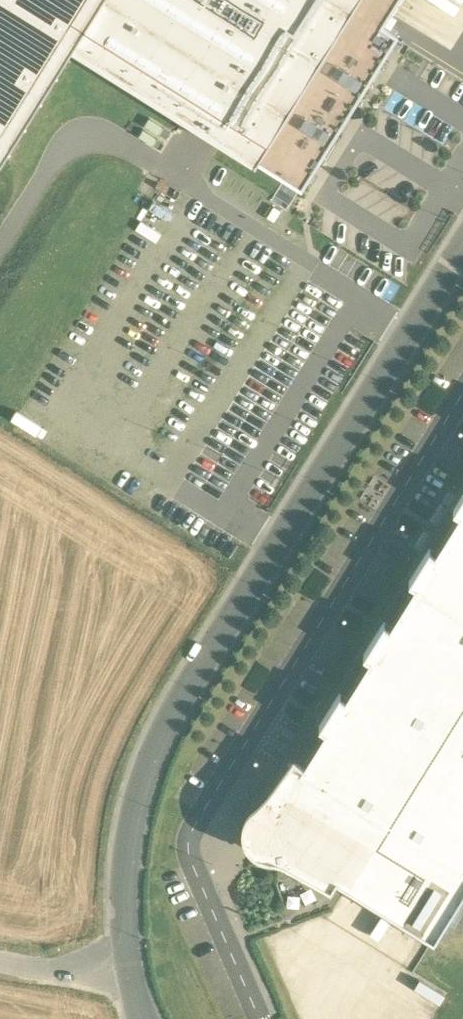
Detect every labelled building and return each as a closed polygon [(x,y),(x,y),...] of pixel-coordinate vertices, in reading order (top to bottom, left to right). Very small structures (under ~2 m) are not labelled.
[(72,45),(302,188),(399,34),(383,24),(398,0),(0,0),(0,161),(72,45)] [(268,798),(279,805),(278,806),(266,806),(257,810),(251,817),(248,827),(242,826),(242,833),(244,840),(247,846),(251,844),(258,850),(270,854),(279,852),(287,849),(291,851),(286,859),(329,882),(332,877),(434,940),(462,893),(462,494),(453,511),(459,514),(435,553),(429,549),(409,582),(415,586),(389,627),(383,623),(363,656),(369,659),(345,698),(339,694),(319,727),(325,730),(301,768),(295,764),(278,789),(268,798)]
